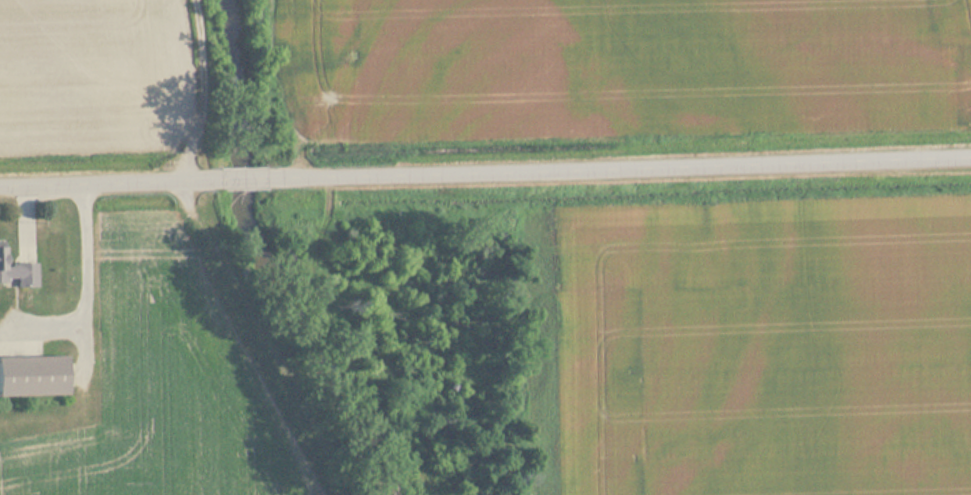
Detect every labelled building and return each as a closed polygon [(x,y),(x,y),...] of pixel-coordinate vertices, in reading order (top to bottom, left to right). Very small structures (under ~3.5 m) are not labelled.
[(15,282),(15,288),(35,287),(34,264),(3,265),(2,243),(0,243),(0,282),(15,282)] [(0,357),(0,395),(64,395),(64,357),(0,357)]
